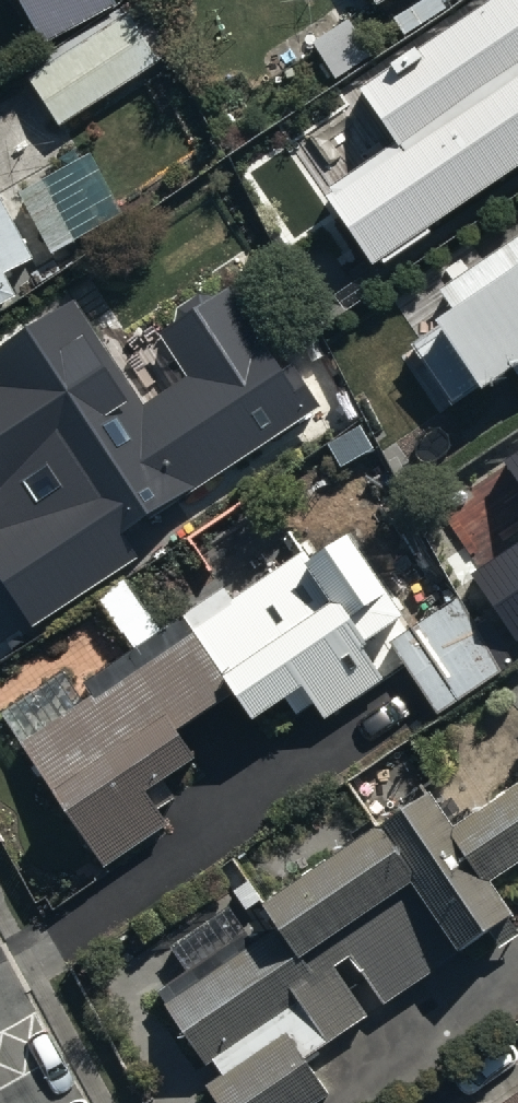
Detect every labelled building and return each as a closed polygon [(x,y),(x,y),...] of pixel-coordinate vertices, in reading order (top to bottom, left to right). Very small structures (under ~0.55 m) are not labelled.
[(48,59),(116,21),(105,0),(14,0),(48,59)] [(359,87),(397,143),(326,191),(374,263),(517,167),(517,0),(489,0),(359,87)] [(379,23),(421,0),(366,0),(379,23)] [(25,81),(62,139),(161,76),(159,73),(172,65),(137,10),(25,81)] [(19,316),(8,296),(32,282),(38,292),(133,240),(94,170),(6,220),(0,208),(0,327),(19,316)] [(444,306),(457,325),(411,357),(459,426),(480,412),(487,422),(517,400),(517,255),(444,306)] [(29,631),(139,557),(124,534),(317,406),(235,284),(161,334),(190,376),(146,405),(75,299),(0,349),(0,588),(29,631)] [(506,460),(517,478),(517,452),(506,460)] [(470,573),(517,644),(517,540),(470,573)] [(226,604),(87,701),(95,712),(25,760),(108,883),(172,840),(158,820),(202,790),(178,755),(233,717),(256,750),(309,714),(320,731),(377,693),(350,653),(390,626),(345,559),(314,580),(304,566),(234,614),(226,604)] [(450,612),(390,652),(440,728),(500,687),(450,612)] [(449,836),(424,800),(256,914),(263,925),(247,936),(221,898),(165,937),(189,972),(155,995),(208,1071),(196,1080),(212,1102),(298,1102),(318,1089),(294,1053),(357,1010),(326,963),(343,951),(373,995),(442,948),(449,960),(504,923),(482,890),(517,865),(517,789),(449,836)]
